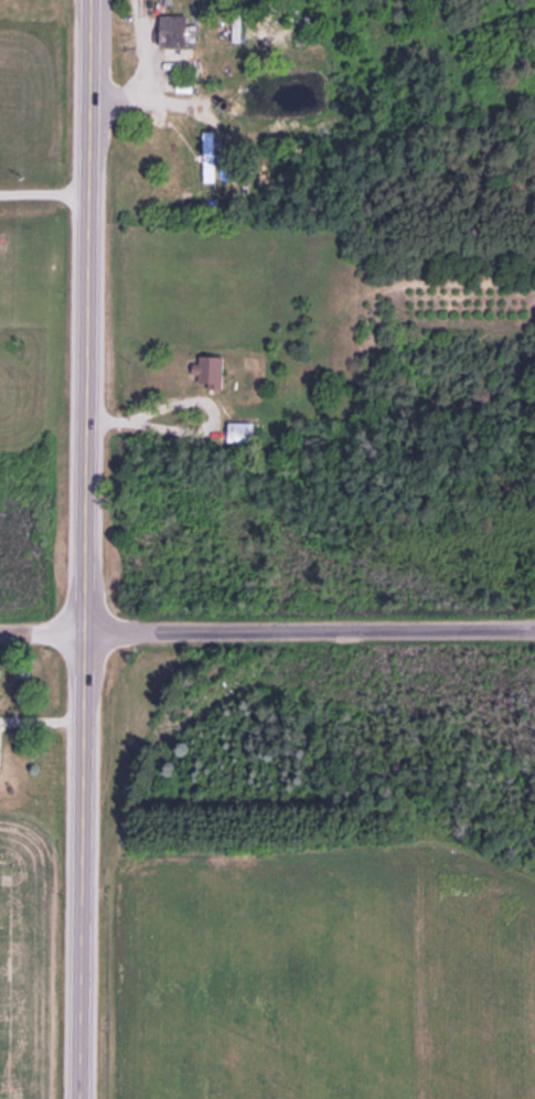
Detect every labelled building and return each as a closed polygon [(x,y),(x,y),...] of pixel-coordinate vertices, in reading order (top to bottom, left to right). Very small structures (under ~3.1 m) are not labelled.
[(162,20),(163,63),(184,63),(183,44),(194,44),(193,19),(162,20)] [(217,181),(216,131),(204,131),(204,181),(217,181)] [(226,385),(226,356),(196,356),(195,385),(226,385)] [(257,423),(231,422),(231,439),(257,440),(257,423)]
